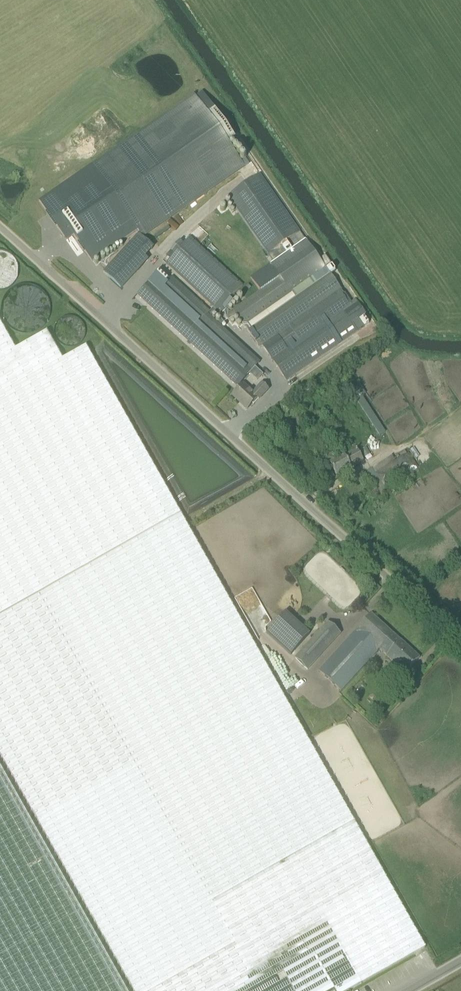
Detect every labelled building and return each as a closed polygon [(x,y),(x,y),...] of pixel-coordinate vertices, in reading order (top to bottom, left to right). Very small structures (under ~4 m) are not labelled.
[(194,94),(92,165),(137,230),(142,237),(245,166),(229,143),(236,139),(205,96),(199,101),(194,94)] [(92,165),(39,201),(67,240),(74,235),(92,261),(137,230),(92,165)] [(159,270),(137,295),(138,295),(138,296),(145,302),(181,335),(188,342),(187,343),(189,344),(190,343),(235,385),(235,386),(236,387),(237,386),(237,387),(260,362),(210,317),(217,310),(228,319),(235,314),(244,326),(245,325),(260,348),(262,346),(271,359),(285,378),(286,380),(364,327),(358,319),(365,315),(355,300),(349,305),(342,295),(343,294),(306,240),(305,241),(260,175),(228,197),(232,203),(267,253),(272,261),(271,262),(250,277),(260,291),(247,300),(233,310),(233,311),(230,313),(227,309),(233,302),(230,299),(238,291),(243,285),(191,237),(166,263),(214,307),(207,314),(159,270)] [(103,272),(120,289),(148,259),(130,243),(103,272)] [(23,333),(53,310),(29,280),(0,303),(0,304),(23,333)] [(134,990),(251,990),(283,973),(314,955),(334,990),(335,990),(348,990),(425,947),(89,352),(86,346),(62,359),(46,331),(14,349),(0,324),(0,754),(134,990)] [(247,410),(252,404),(253,405),(258,400),(259,400),(268,390),(262,384),(254,392),(251,388),(249,390),(243,385),(232,396),(247,410)] [(342,405),(325,417),(333,427),(339,423),(336,418),(346,412),(342,405)] [(365,448),(361,450),(365,457),(369,455),(365,448)] [(351,468),(363,461),(358,451),(345,457),(344,456),(330,463),(337,477),(351,469),(351,468)] [(392,456),(372,468),(376,474),(372,476),(382,492),(414,471),(405,456),(395,461),(392,456)] [(341,691),(376,653),(379,649),(405,673),(419,658),(371,614),(320,671),(341,691)] [(340,634),(327,623),(297,657),(309,668),(340,634)] [(0,766),(0,990),(127,990),(0,766)] [(283,973),(294,990),(332,990),(334,990),(314,955),(283,973)]
